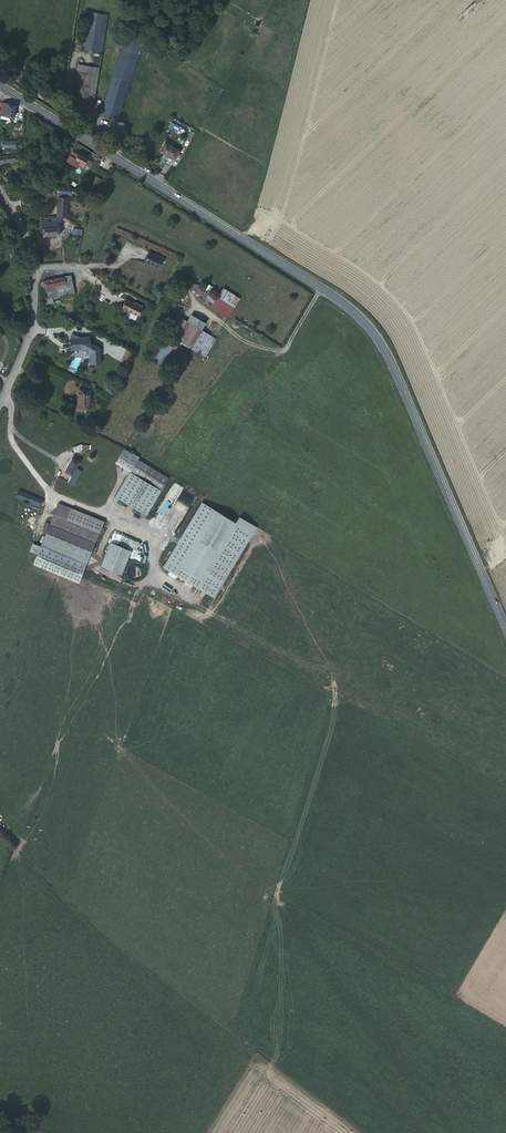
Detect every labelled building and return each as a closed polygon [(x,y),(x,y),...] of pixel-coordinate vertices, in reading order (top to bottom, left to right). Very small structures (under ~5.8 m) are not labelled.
[(87,12),(73,99),(93,102),(108,15),(87,12)] [(101,115),(118,120),(144,35),(147,23),(130,18),(101,115)] [(16,106),(2,102),(1,116),(13,119),(16,106)] [(160,152),(174,160),(176,156),(178,157),(179,155),(177,154),(179,152),(165,143),(160,152)] [(16,161),(15,155),(0,157),(0,164),(16,161)] [(89,168),(92,164),(77,155),(75,159),(89,168)] [(91,182),(97,186),(101,180),(95,177),(91,182)] [(58,199),(57,217),(66,217),(67,199),(58,199)] [(59,235),(58,227),(58,222),(60,221),(60,218),(51,219),(51,222),(42,223),(43,236),(59,235)] [(158,257),(150,252),(145,261),(159,268),(164,258),(159,255),(158,257)] [(213,304),(218,296),(199,285),(199,286),(190,280),(189,281),(176,273),(173,279),(192,291),(192,290),(195,292),(194,294),(199,297),(200,296),(213,304)] [(44,289),(46,300),(74,295),(71,276),(40,282),(41,290),(44,289)] [(212,305),(229,315),(239,299),(223,289),(218,296),(213,304),(212,305)] [(129,303),(126,311),(131,313),(141,318),(146,309),(140,306),(140,308),(137,307),(129,303)] [(166,334),(205,357),(216,339),(200,329),(203,323),(194,317),(190,325),(177,317),(166,334)] [(161,339),(151,357),(159,362),(169,344),(161,339)] [(77,353),(72,352),(71,364),(85,364),(90,370),(89,380),(99,380),(100,365),(91,359),(91,353),(82,353),(78,350),(77,353)] [(96,394),(84,392),(82,411),(93,413),(96,394)] [(44,399),(37,394),(34,398),(41,403),(44,399)] [(248,401),(241,412),(247,415),(254,404),(248,401)] [(133,461),(132,461),(126,457),(122,466),(136,474),(138,470),(141,465),(133,461)] [(79,474),(82,469),(75,464),(68,477),(74,481),(79,474)] [(170,489),(138,470),(136,474),(121,499),(154,515),(170,489)] [(84,478),(79,474),(74,481),(70,488),(77,492),(84,478)] [(45,505),(23,495),(20,502),(41,513),(45,505)] [(53,530),(97,551),(106,529),(62,509),(53,530)] [(238,533),(205,511),(169,567),(202,589),(238,533)] [(118,535),(114,543),(123,547),(122,549),(137,556),(143,546),(118,535)] [(112,550),(102,573),(122,582),(133,560),(112,550)]
